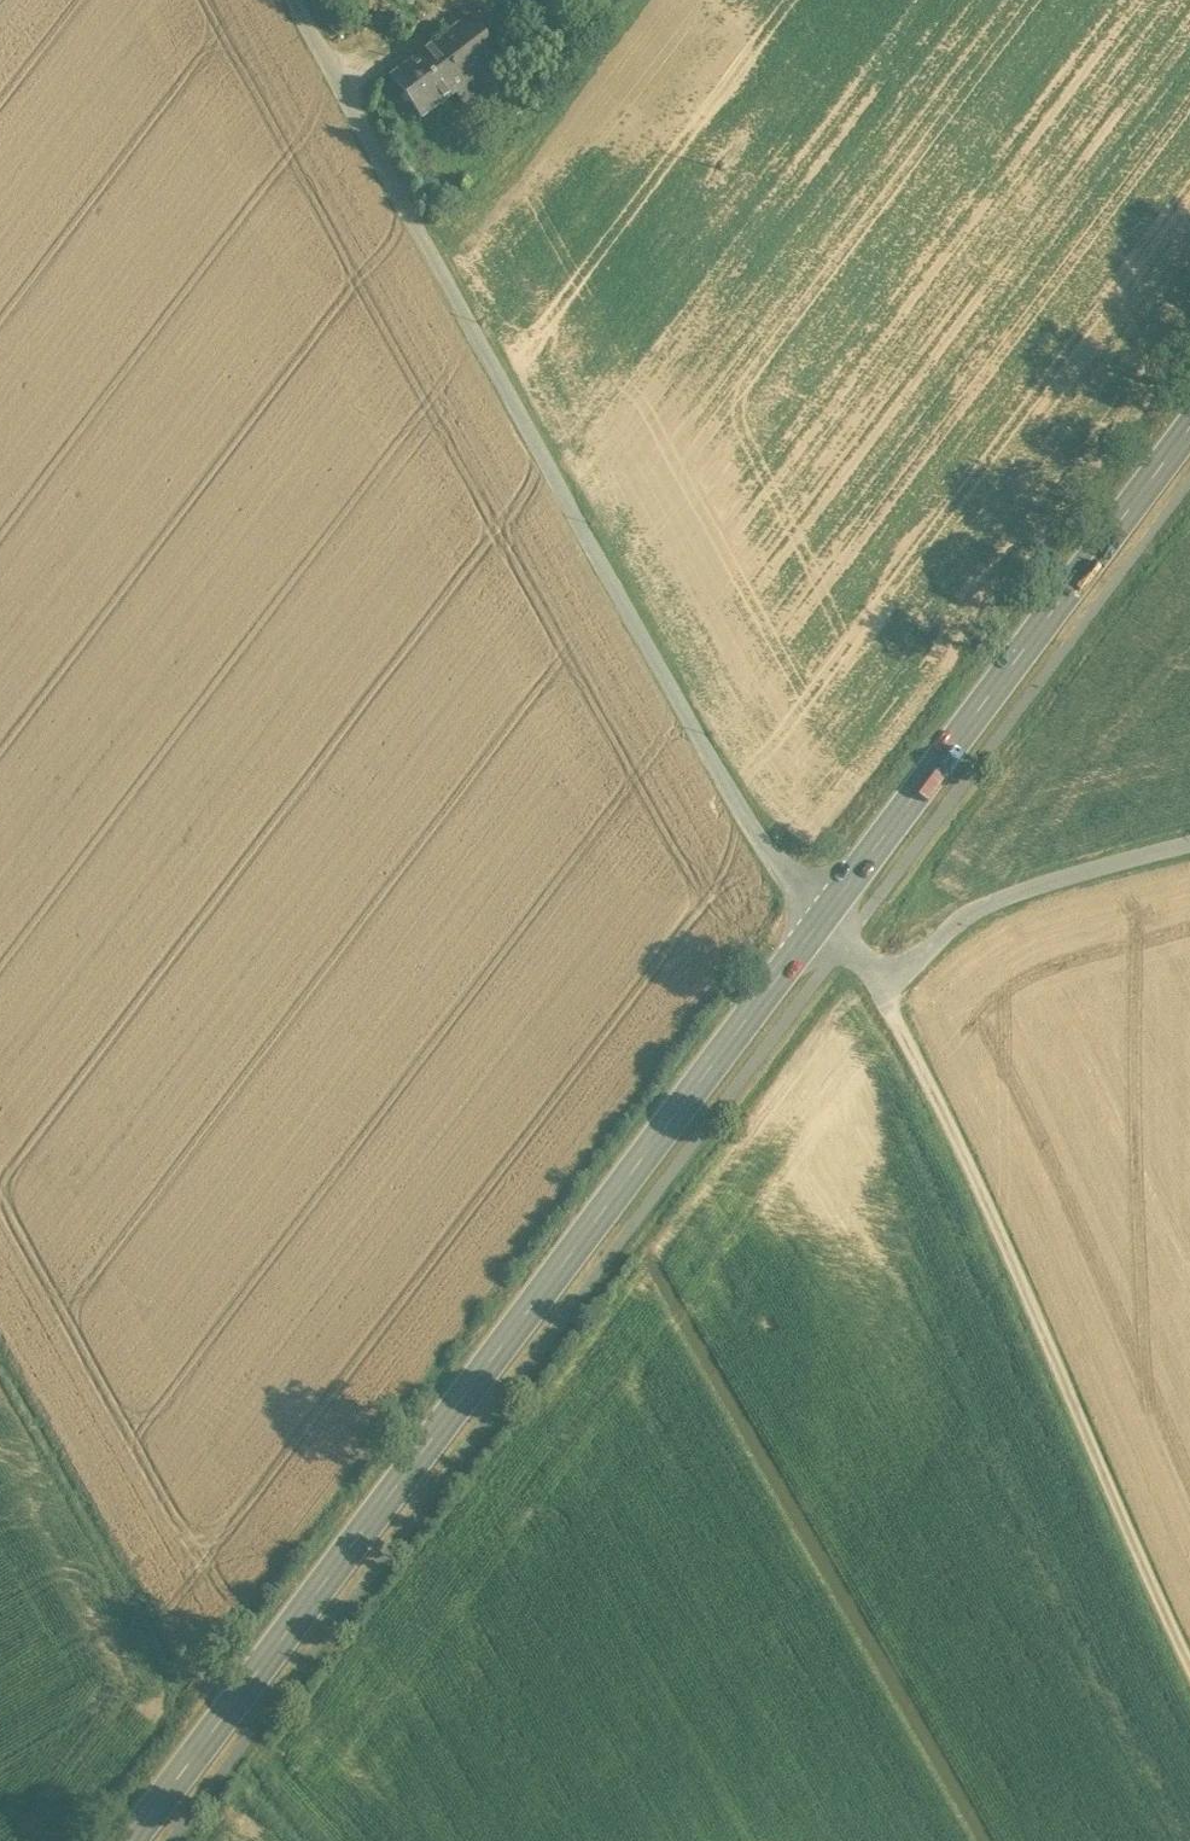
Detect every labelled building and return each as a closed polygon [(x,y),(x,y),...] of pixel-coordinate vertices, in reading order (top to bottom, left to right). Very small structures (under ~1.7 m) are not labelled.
[(471,19),(426,53),(455,91),(463,103),(480,90),(500,75),(508,69),(471,19)] [(455,91),(426,53),(392,78),(421,117),(455,91)]
